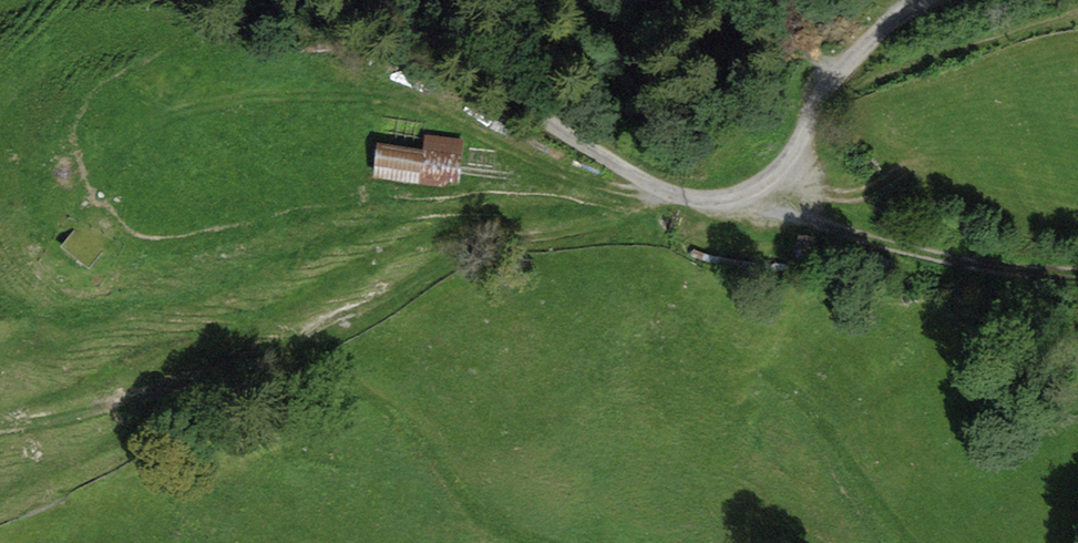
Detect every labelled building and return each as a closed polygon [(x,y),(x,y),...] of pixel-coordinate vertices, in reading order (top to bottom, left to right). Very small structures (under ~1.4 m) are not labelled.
[(422,148),(377,142),(372,177),(446,187),(446,181),(459,183),(465,139),(424,133),(422,148)]
